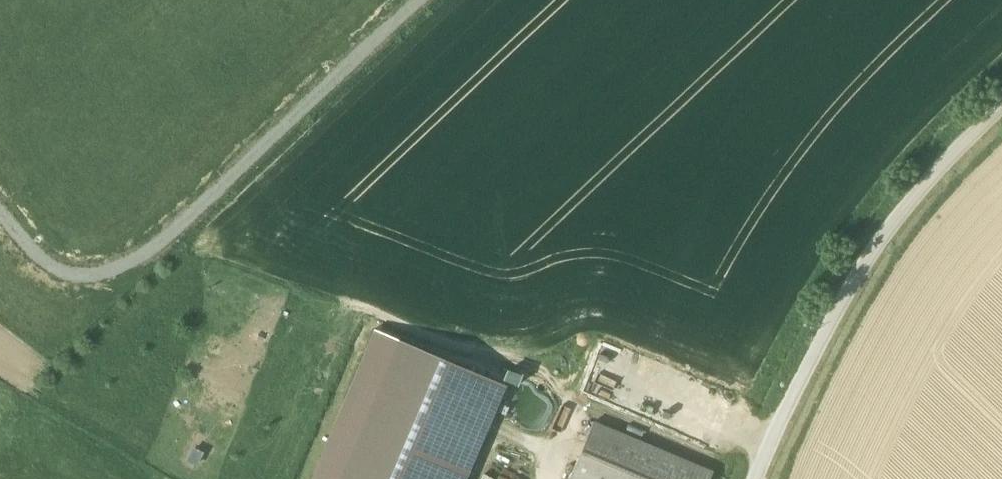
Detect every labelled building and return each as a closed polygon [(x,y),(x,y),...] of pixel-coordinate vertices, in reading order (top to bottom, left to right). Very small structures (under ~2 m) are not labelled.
[(375,331),(312,478),(467,478),(506,386),(375,331)] [(713,474),(593,423),(570,478),(711,478),(713,474)] [(485,462),(480,474),(492,478),(495,478),(500,469),(485,462)]
